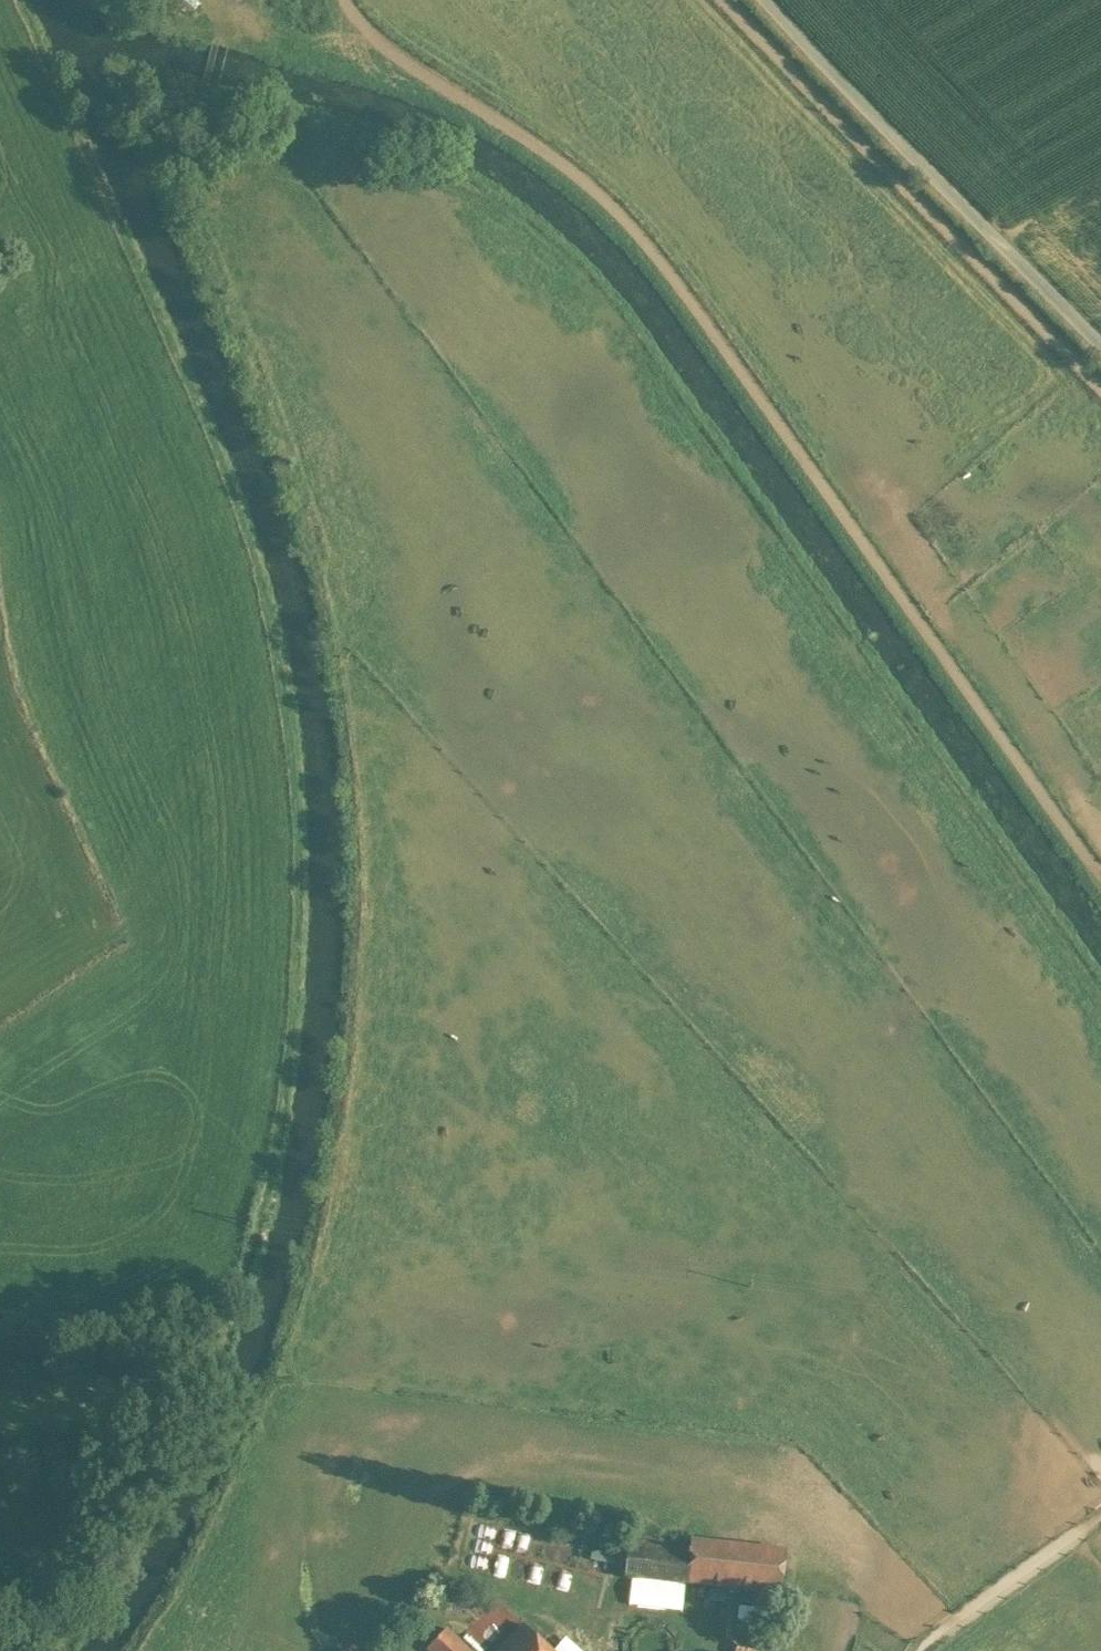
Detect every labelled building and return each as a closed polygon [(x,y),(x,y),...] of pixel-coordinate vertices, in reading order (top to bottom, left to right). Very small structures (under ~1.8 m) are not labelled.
[(690,1542),(632,1535),(627,1577),(780,1594),(785,1550),(690,1537),(690,1542)] [(523,1625),(498,1650),(551,1650),(523,1625)] [(446,1629),(427,1649),(429,1650),(470,1650),(446,1629)]
